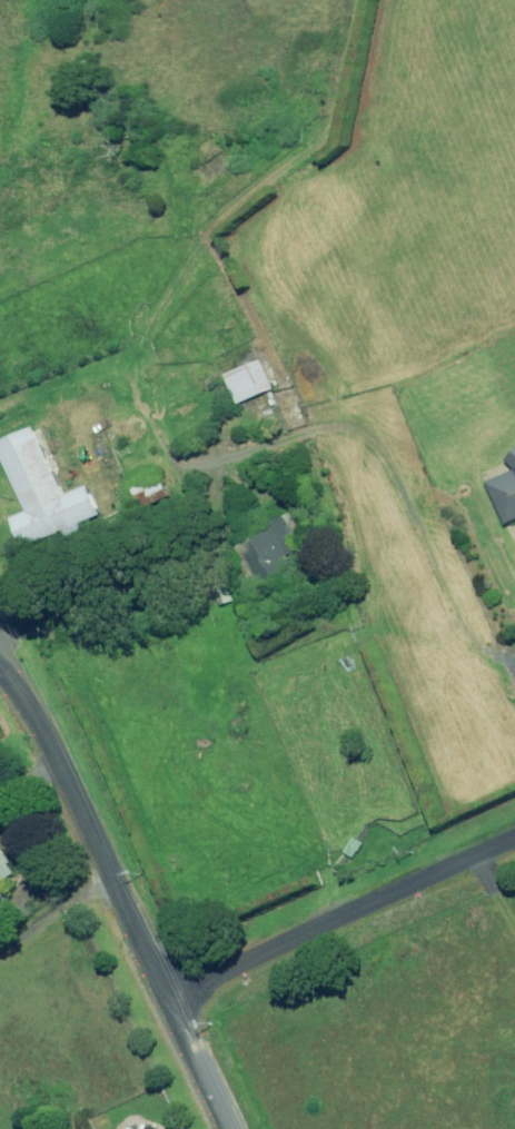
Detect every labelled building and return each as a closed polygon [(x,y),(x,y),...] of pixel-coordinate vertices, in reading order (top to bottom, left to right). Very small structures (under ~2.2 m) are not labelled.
[(273,389),(261,361),(227,376),(240,404),(273,389)] [(38,428),(0,444),(0,448),(28,512),(12,519),(25,548),(61,532),(65,540),(82,533),(79,524),(99,515),(87,487),(65,496),(51,465),(54,464),(38,428)] [(491,484),(509,527),(514,523),(514,473),(491,484)] [(171,497),(163,477),(134,488),(142,509),(171,497)] [(304,547),(290,514),(269,523),(273,532),(237,547),(254,589),(294,573),(287,554),(304,547)] [(18,872),(1,847),(0,847),(0,884),(18,872)]
